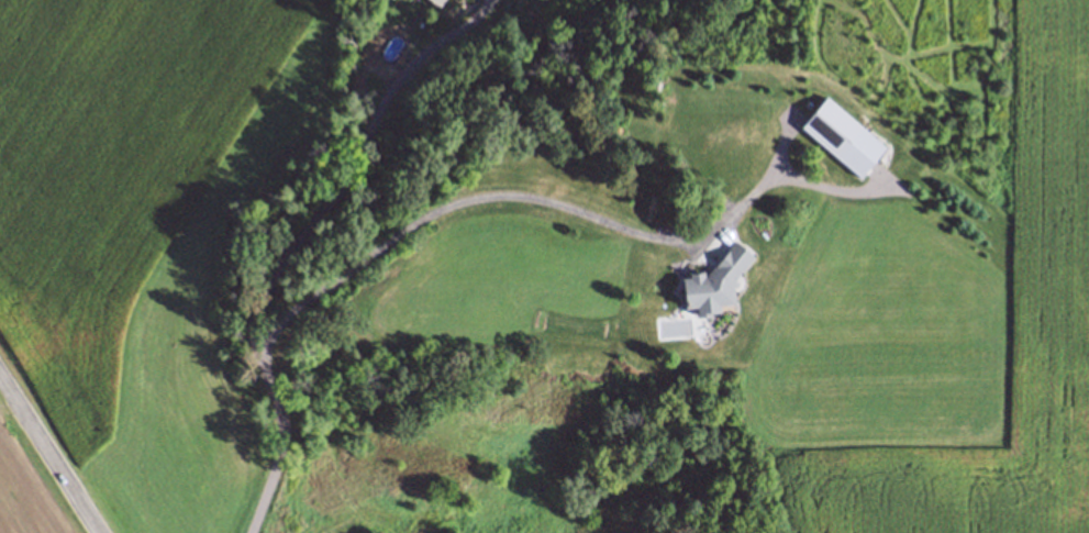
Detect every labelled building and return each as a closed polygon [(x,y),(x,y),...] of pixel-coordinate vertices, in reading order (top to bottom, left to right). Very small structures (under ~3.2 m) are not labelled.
[(881,148),(856,178),(797,129),(824,97),(881,148)] [(757,255),(732,280),(734,299),(720,301),(721,309),(711,310),(711,314),(693,315),(694,304),(686,306),(682,277),(688,277),(688,271),(703,270),(705,276),(735,238),(757,255)]
